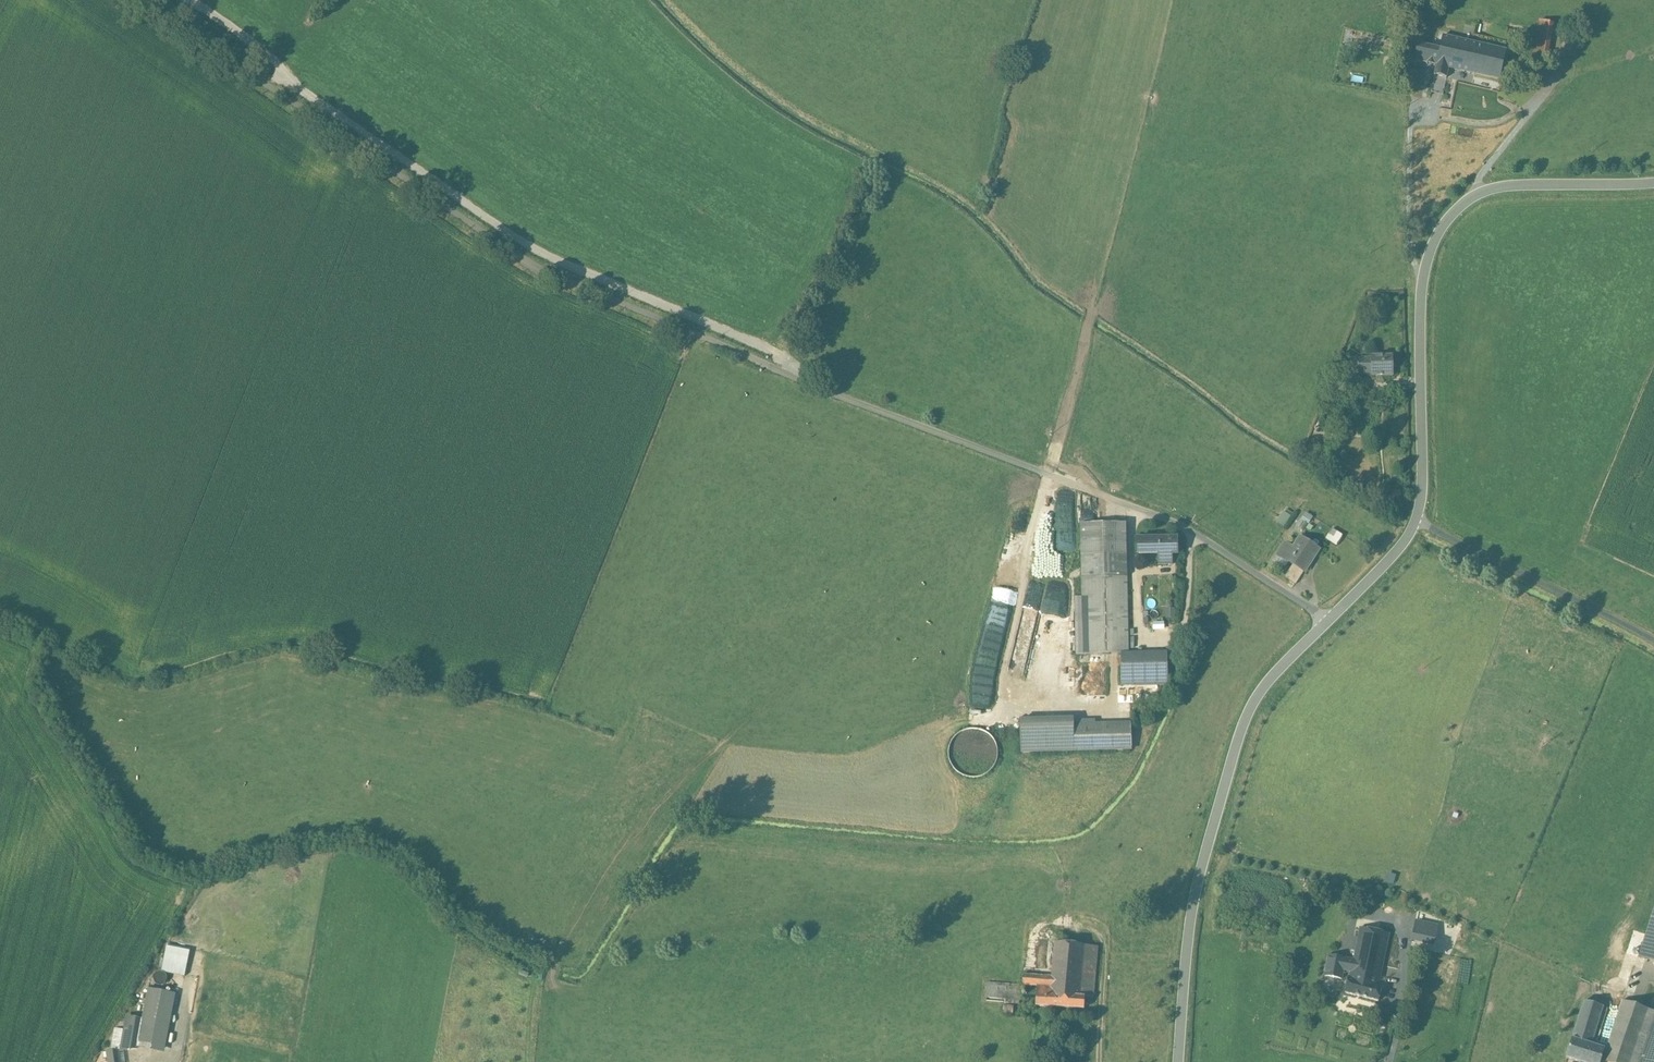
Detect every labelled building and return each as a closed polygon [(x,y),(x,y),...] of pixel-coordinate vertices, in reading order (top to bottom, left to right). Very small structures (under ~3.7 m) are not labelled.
[(1554,24),(1539,22),(1534,50),(1549,53),(1554,24)] [(1505,52),(1442,37),(1439,48),(1435,67),(1477,76),(1498,81),(1505,52)] [(1439,48),(1418,44),(1414,62),(1435,67),(1439,48)] [(1448,70),(1435,67),(1429,93),(1442,96),(1448,70)] [(1498,81),(1477,76),(1475,83),(1497,88),(1498,81)] [(1370,357),(1370,358),(1349,359),(1350,377),(1371,376),(1371,378),(1393,377),(1393,356),(1370,357)] [(1276,522),(1284,526),(1290,515),(1282,510),(1276,522)] [(1305,512),(1301,519),(1308,524),(1313,516),(1305,512)] [(1126,523),(1081,524),(1082,597),(1075,597),(1076,655),(1122,655),(1129,654),(1126,523)] [(1342,536),(1332,530),(1326,539),(1337,546),(1342,536)] [(1319,550),(1301,538),(1294,549),(1286,543),(1278,556),(1293,565),(1304,572),(1319,550)] [(1177,539),(1137,540),(1138,553),(1142,553),(1142,562),(1174,562),(1174,552),(1177,552),(1177,539)] [(1304,572),(1293,565),(1285,578),(1296,585),(1304,572)] [(1180,648),(1167,648),(1167,654),(1167,664),(1177,664),(1180,648)] [(1129,654),(1122,655),(1122,686),(1134,686),(1134,655),(1134,654),(1129,654)] [(1167,654),(1134,655),(1134,686),(1168,686),(1167,664),(1167,654)] [(1022,754),(1074,751),(1074,725),(1073,719),(1021,721),(1022,754)] [(1131,723),(1074,725),(1074,751),(1132,750),(1131,723)] [(985,779),(998,737),(971,728),(964,752),(959,750),(953,769),(985,779)] [(1639,957),(1653,962),(1653,912),(1639,957)] [(1414,918),(1409,939),(1433,944),(1438,923),(1414,918)] [(1389,934),(1360,928),(1353,960),(1346,959),(1343,971),(1351,972),(1350,977),(1379,984),(1389,934)] [(1052,977),(1023,975),(1023,984),(1022,986),(1037,987),(1037,994),(1085,997),(1085,998),(1093,999),(1098,947),(1055,943),(1052,977)] [(176,957),(164,954),(161,971),(173,974),(176,957)] [(1346,959),(1328,956),(1325,976),(1342,980),(1343,971),(1346,959)] [(166,981),(167,979),(166,976),(165,974),(162,973),(160,972),(157,973),(155,974),(154,976),(153,979),(154,981),(155,984),(157,985),(160,986),(162,985),(165,984),(166,981)] [(1350,977),(1349,977),(1345,992),(1345,993),(1378,1001),(1379,1000),(1382,988),(1378,987),(1379,984),(1350,977)] [(988,982),(986,1001),(1018,1003),(1020,985),(988,982)] [(175,994),(148,989),(142,1015),(136,1014),(135,1020),(141,1021),(137,1043),(138,1043),(164,1048),(175,994)] [(1085,997),(1037,994),(1036,998),(1036,1005),(1036,1007),(1084,1010),(1085,998),(1085,997)] [(1603,1007),(1584,1001),(1572,1039),(1591,1045),(1603,1007)] [(1603,1061),(1631,1061),(1649,1011),(1622,1002),(1603,1061)] [(1649,1011),(1631,1061),(1653,1061),(1653,1012),(1649,1011)] [(135,1020),(127,1018),(124,1031),(121,1050),(137,1048),(138,1043),(137,1043),(141,1021),(135,1020)] [(112,1051),(107,1052),(108,1061),(119,1061),(118,1051),(121,1050),(124,1031),(116,1029),(112,1051)] [(1572,1039),(1566,1059),(1576,1061),(1601,1061),(1605,1050),(1591,1045),(1572,1039)]
